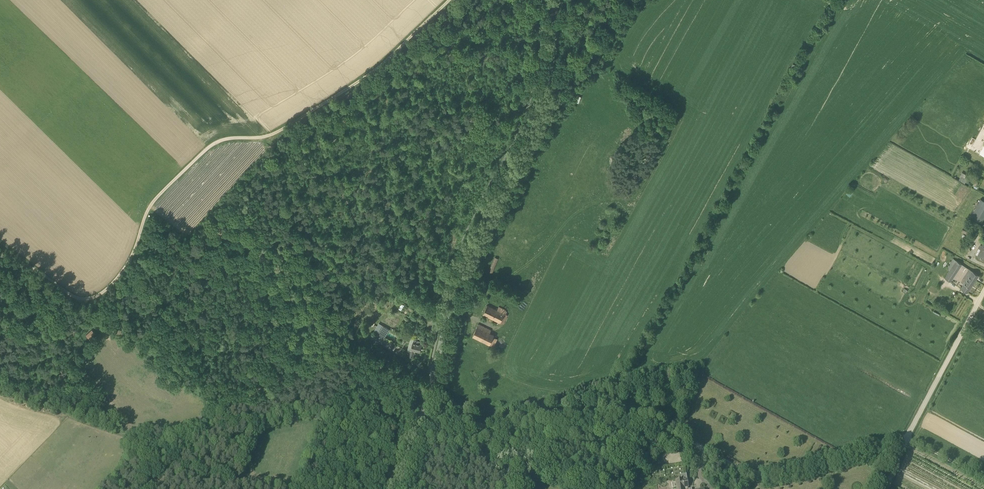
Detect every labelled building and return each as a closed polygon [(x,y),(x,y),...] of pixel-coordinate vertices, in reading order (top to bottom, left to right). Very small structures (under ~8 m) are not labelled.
[(983,216),(983,201),(979,199),(970,217),(981,223),(983,216)] [(493,271),(499,258),(495,257),(490,269),(493,271)] [(951,282),(962,264),(956,260),(945,278),(951,282)] [(979,275),(972,271),(961,288),(967,293),(979,275)] [(503,324),(508,315),(505,313),(506,310),(499,307),(497,310),(487,305),(483,314),(503,324)] [(377,340),(388,347),(392,349),(395,345),(384,338),(390,329),(382,324),(376,334),(379,335),(377,340)] [(490,333),(491,331),(478,325),(473,336),(494,346),(497,339),(493,337),(494,335),(490,333)] [(92,330),(86,335),(89,338),(95,333),(92,330)] [(408,356),(413,357),(415,352),(415,350),(420,352),(421,348),(422,346),(421,346),(422,345),(419,344),(420,340),(414,338),(413,342),(410,352),(409,352),(408,356)] [(686,474),(682,475),(683,480),(676,481),(678,488),(688,488),(686,474)]
